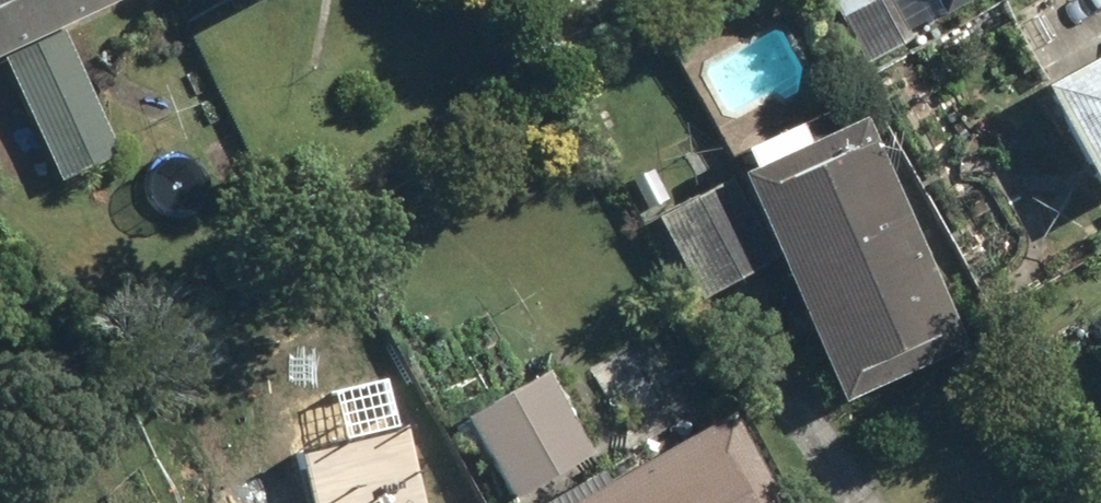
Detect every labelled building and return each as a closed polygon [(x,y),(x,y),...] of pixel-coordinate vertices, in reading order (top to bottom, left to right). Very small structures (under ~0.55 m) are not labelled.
[(56,188),(124,155),(63,32),(127,0),(0,0),(0,76),(56,188)] [(244,12),(269,0),(238,0),(244,12)] [(841,28),(883,0),(823,0),(841,28)] [(954,9),(968,0),(948,0),(954,9)] [(1036,98),(1100,211),(1100,210),(1100,61),(1036,98)] [(862,120),(735,177),(838,402),(964,344),(862,120)] [(551,364),(463,418),(514,502),(603,448),(551,364)] [(401,406),(351,435),(373,502),(453,502),(401,406)] [(728,421),(635,473),(628,461),(553,502),(775,502),(728,421)]
